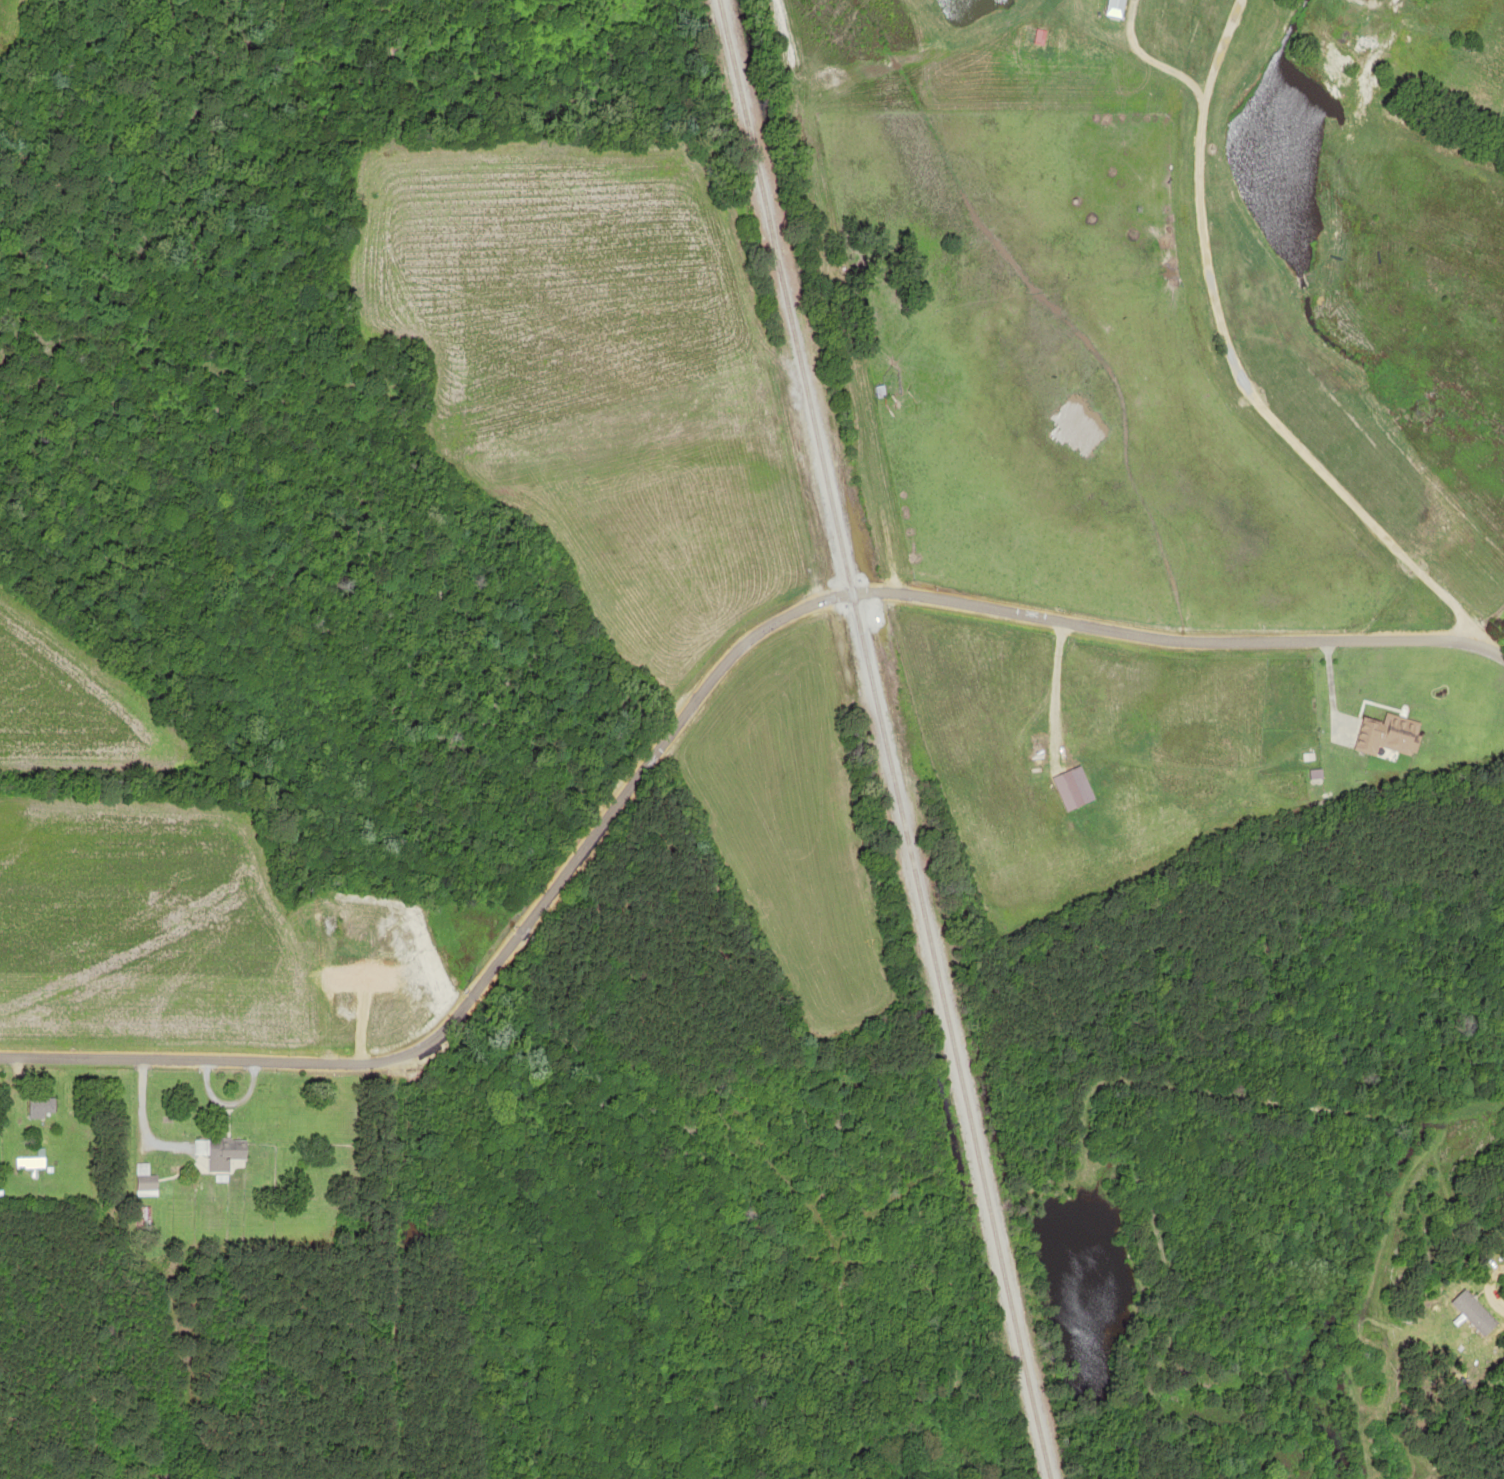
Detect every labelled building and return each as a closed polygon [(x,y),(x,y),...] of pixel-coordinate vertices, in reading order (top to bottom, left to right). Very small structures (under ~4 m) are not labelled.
[(1356,719),(1350,750),(1371,754),(1372,748),(1409,755),(1416,721),(1378,713),(1377,723),(1356,719)] [(1080,803),(1066,769),(1047,777),(1062,811),(1080,803)] [(27,1097),(54,1096),(55,1117),(29,1119),(27,1097)] [(194,1134),(243,1135),(243,1168),(194,1167),(194,1134)] [(140,1172),(160,1172),(160,1190),(140,1191),(140,1172)]
